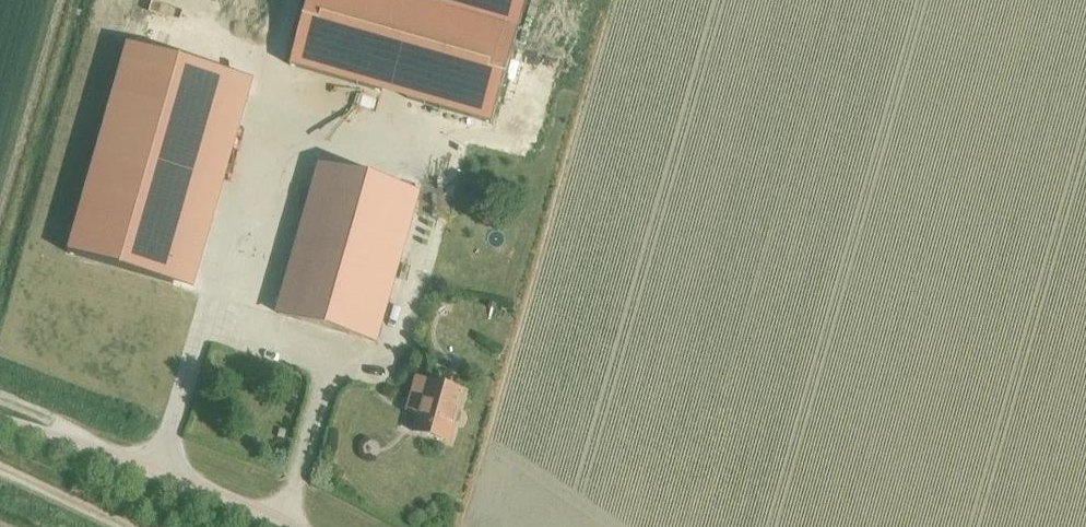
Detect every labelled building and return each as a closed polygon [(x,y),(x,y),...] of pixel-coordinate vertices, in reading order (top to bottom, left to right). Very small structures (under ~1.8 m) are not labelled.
[(291,64),(493,121),(527,0),(309,0),(291,64)] [(129,43),(68,254),(154,278),(159,280),(168,283),(173,284),(233,74),(233,73),(228,72),(219,69),(213,68),(129,43)] [(279,312),(376,340),(418,193),(321,165),(279,312)] [(421,402),(413,432),(450,442),(455,424),(459,422),(460,415),(458,412),(464,392),(416,378),(410,399),(421,402)]
